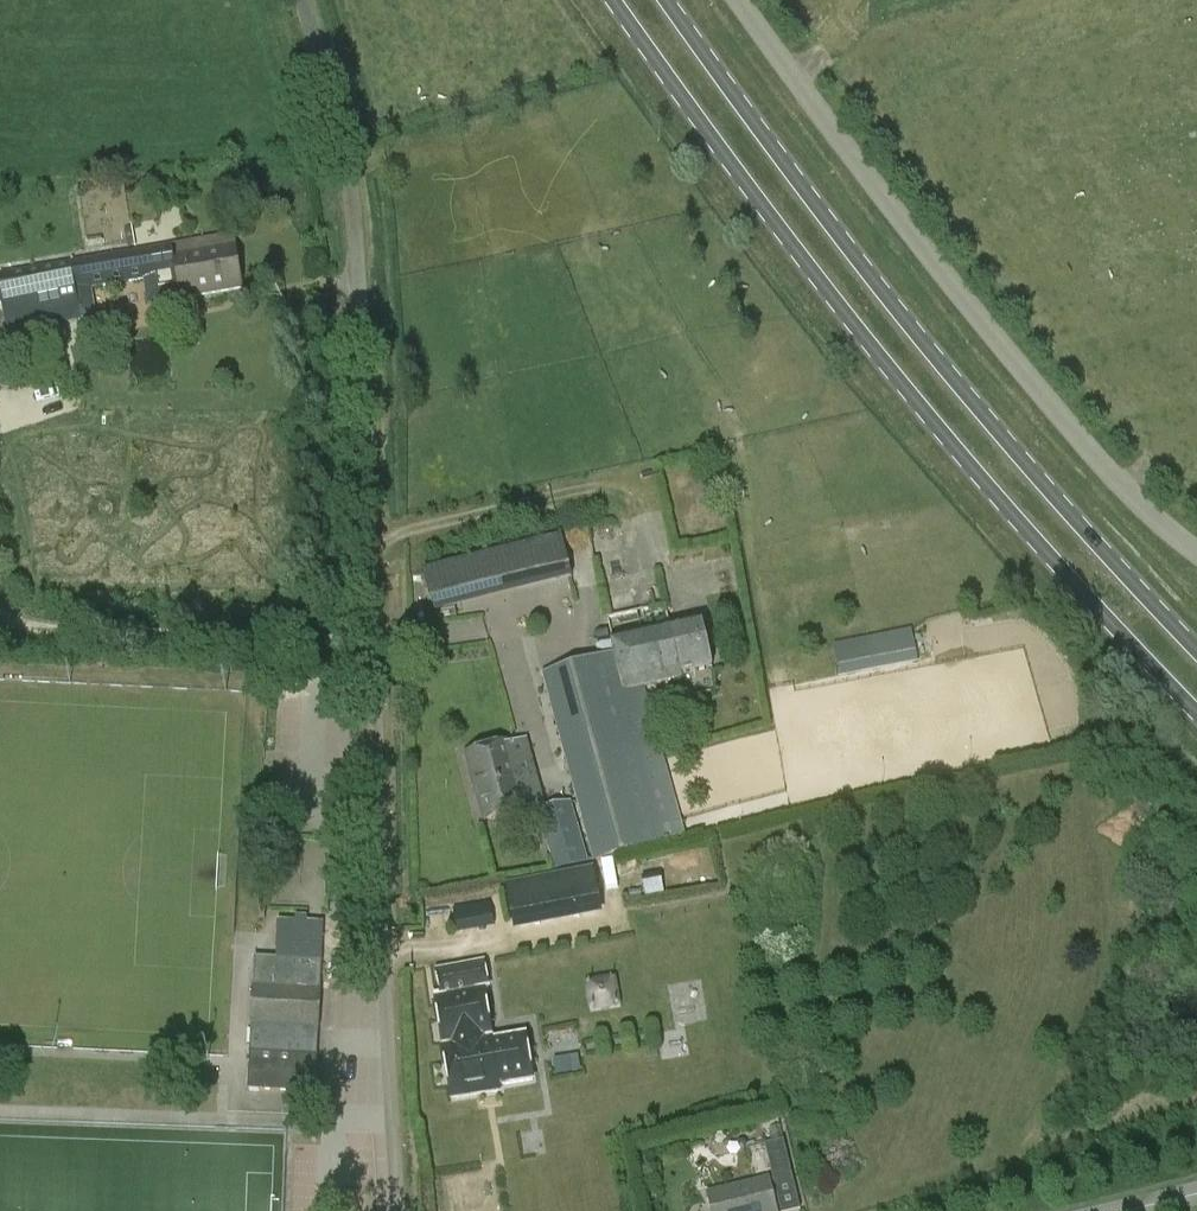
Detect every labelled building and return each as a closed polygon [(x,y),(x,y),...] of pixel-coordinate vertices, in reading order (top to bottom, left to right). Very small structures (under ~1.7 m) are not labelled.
[(181,300),(241,290),(235,250),(173,260),(171,246),(0,275),(0,298),(6,332),(61,320),(80,316),(75,293),(143,282),(147,306),(181,300)] [(425,568),(436,613),(573,579),(562,535),(425,568)] [(606,617),(611,641),(610,641),(614,655),(541,675),(575,802),(592,864),(685,838),(679,820),(662,758),(643,689),(682,681),(682,678),(713,670),(701,622),(670,629),(664,605),(606,617)] [(838,675),(916,662),(911,630),(832,643),(838,675)] [(528,778),(518,779),(510,749),(517,747),(515,742),(464,756),(482,823),(526,811),(527,816),(538,813),(528,778)] [(588,864),(571,803),(538,812),(555,874),(588,864)] [(593,870),(505,887),(513,930),(601,913),(593,870)] [(315,1082),(316,1058),(317,1056),(318,1029),(320,979),(322,954),(323,927),(323,925),(277,923),(275,960),(253,959),(247,1092),(293,1095),(293,1080),(315,1082)] [(488,988),(484,963),(436,971),(440,996),(435,997),(452,1100),(500,1092),(499,1087),(532,1082),(525,1037),(492,1043),(483,989),(488,988)] [(619,1006),(613,976),(585,982),(590,1011),(619,1006)] [(780,1210),(799,1210),(782,1143),(765,1147),(780,1210)] [(768,1183),(708,1197),(711,1210),(775,1210),(768,1183)]
